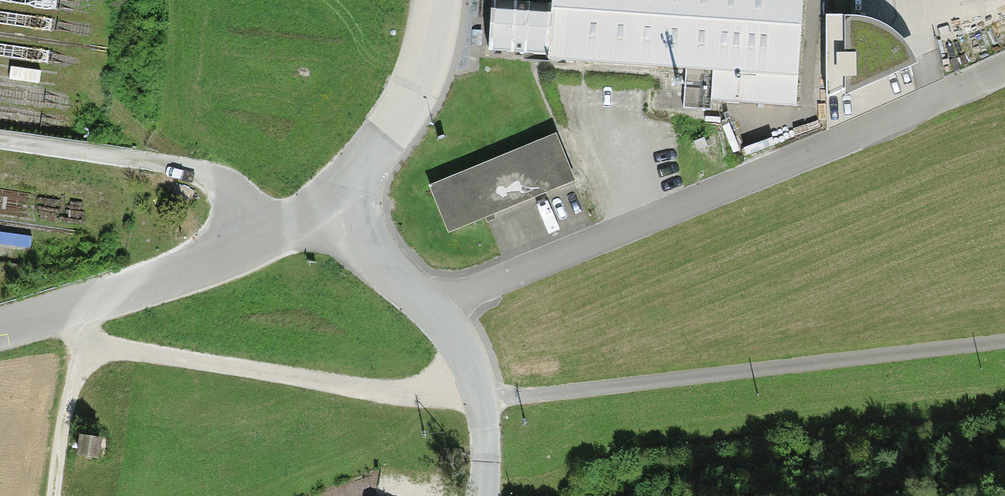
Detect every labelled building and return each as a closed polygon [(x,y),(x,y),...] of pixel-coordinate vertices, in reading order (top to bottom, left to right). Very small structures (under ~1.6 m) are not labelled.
[(489,50),(549,54),(548,62),(686,71),(713,72),(711,100),(795,106),(803,0),(551,0),(551,4),(522,2),(495,0),(492,0),(489,50)] [(839,98),(840,101),(916,66),(903,46),(887,32),(870,22),(853,20),(853,13),(821,13),(823,105),(839,98)] [(713,72),(686,71),(683,107),(710,109),(711,100),(713,72)] [(556,129),(427,179),(447,231),(576,180),(556,129)]
